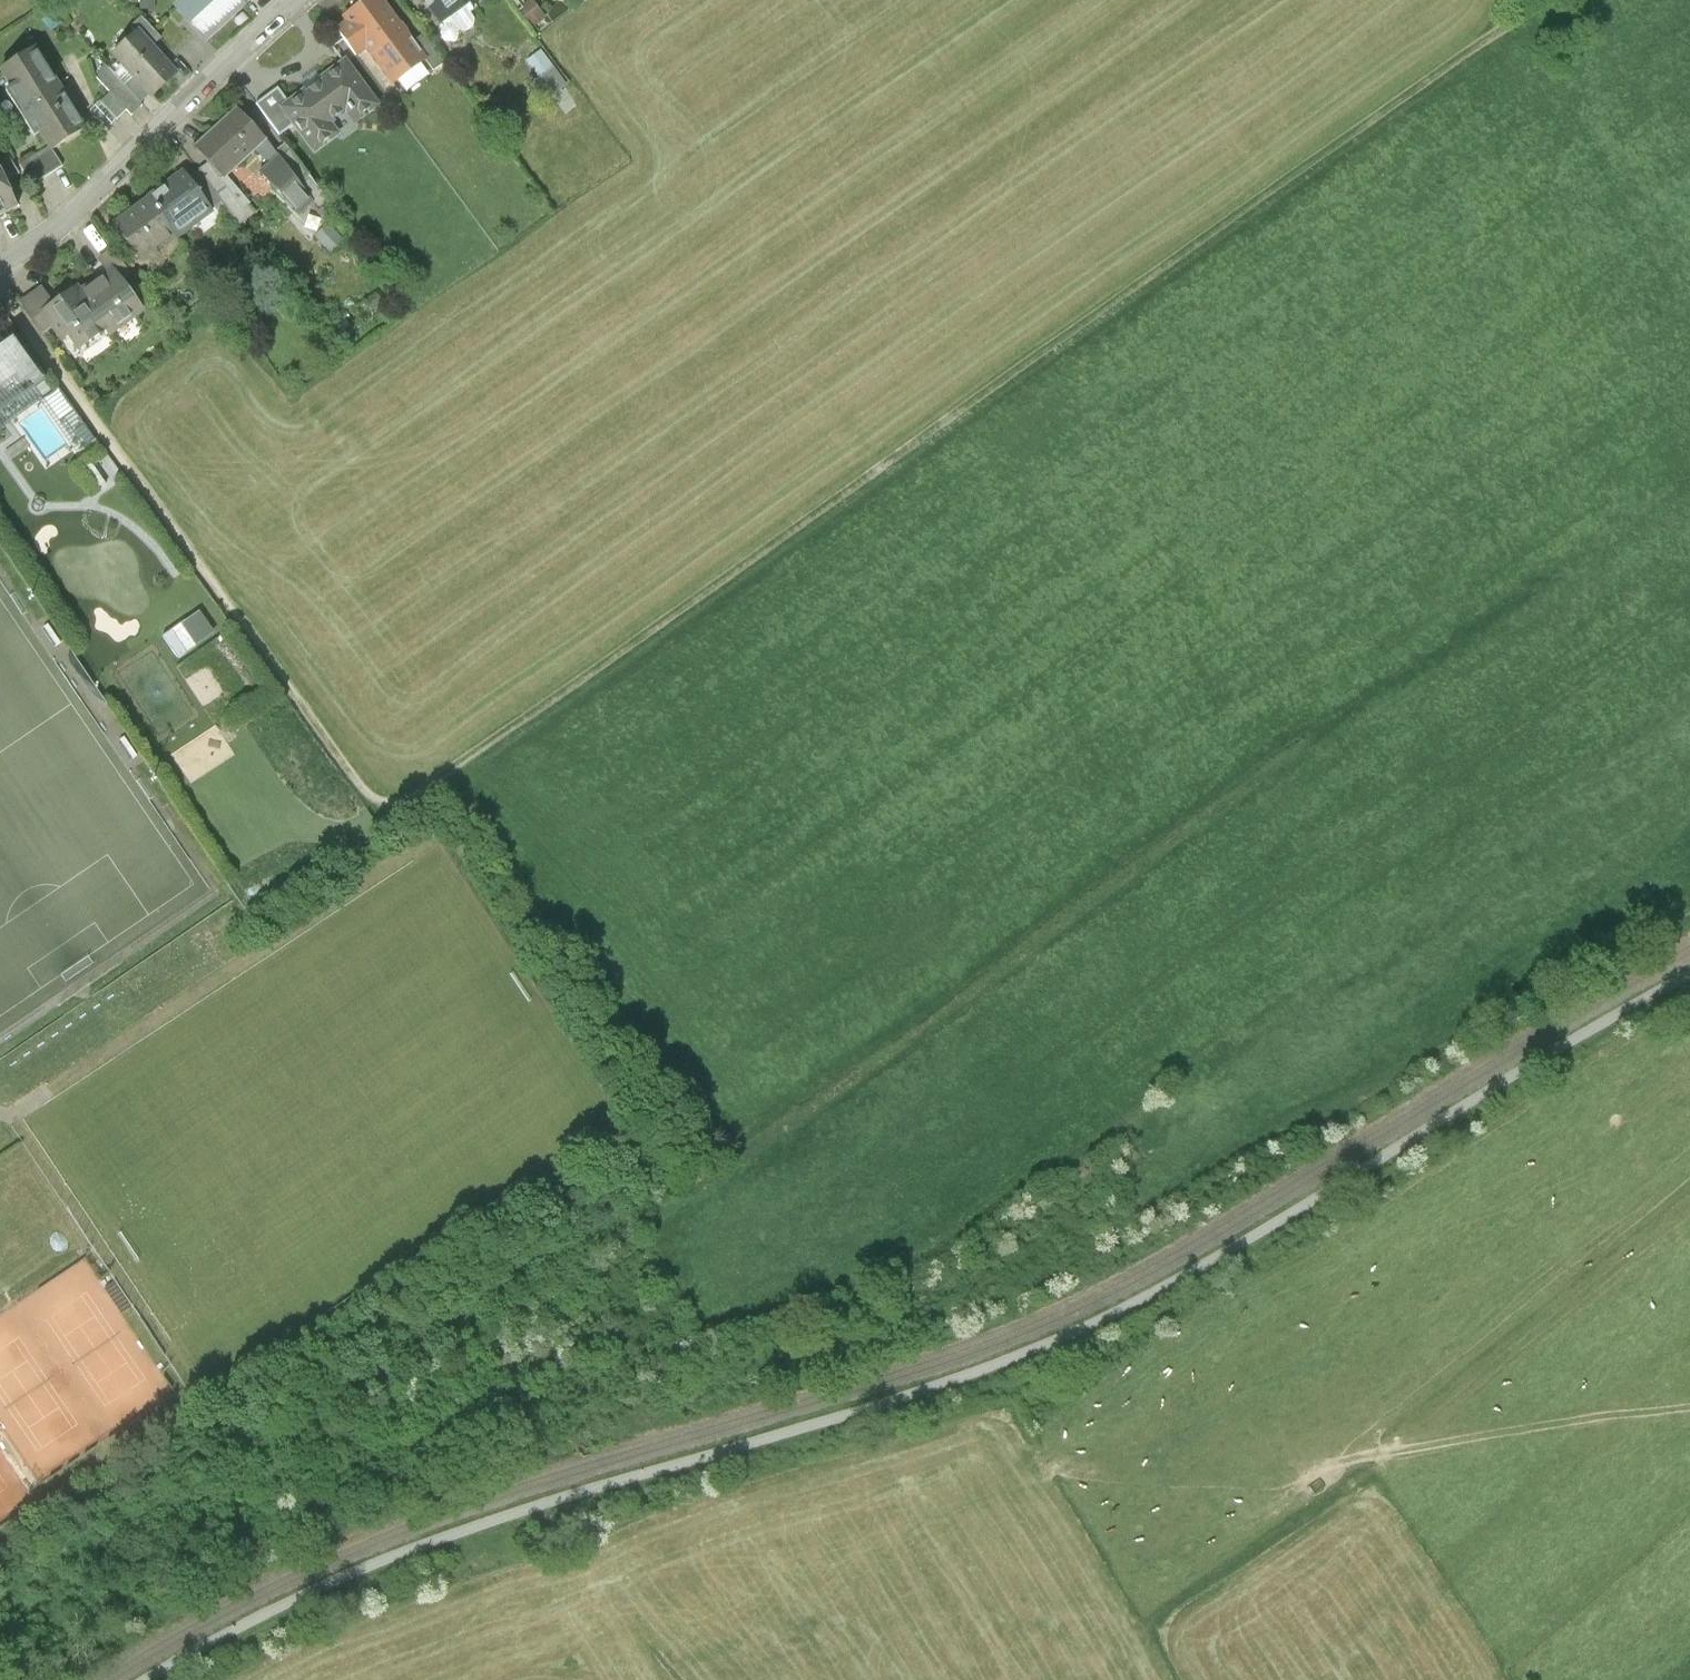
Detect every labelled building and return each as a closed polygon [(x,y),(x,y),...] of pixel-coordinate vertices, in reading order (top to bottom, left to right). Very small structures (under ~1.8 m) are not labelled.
[(207,21),(232,0),(190,0),(207,21)] [(336,11),(359,43),(369,35),(393,69),(433,41),(404,0),(349,0),(350,2),(336,11)] [(116,36),(154,81),(186,55),(148,10),(116,36)] [(46,32),(6,54),(50,133),(90,111),(46,32)] [(344,40),(280,84),(315,135),(379,90),(344,40)] [(546,49),(531,60),(544,77),(537,82),(551,100),(572,84),(546,49)] [(244,83),(194,120),(225,162),(275,126),(244,83)] [(287,135),(267,150),(302,195),(321,180),(287,135)] [(21,186),(0,146),(0,197),(21,186)] [(26,164),(37,182),(67,164),(56,146),(26,164)] [(193,149),(156,178),(187,216),(223,187),(193,149)] [(150,245),(187,216),(156,178),(120,206),(150,245)] [(82,270),(112,314),(146,291),(117,247),(82,270)] [(112,314),(82,270),(47,294),(77,337),(112,314)] [(0,345),(0,381),(19,406),(44,387),(8,339),(0,345)] [(19,406),(0,381),(0,421),(19,406)] [(208,607),(170,633),(185,656),(223,630),(208,607)]
